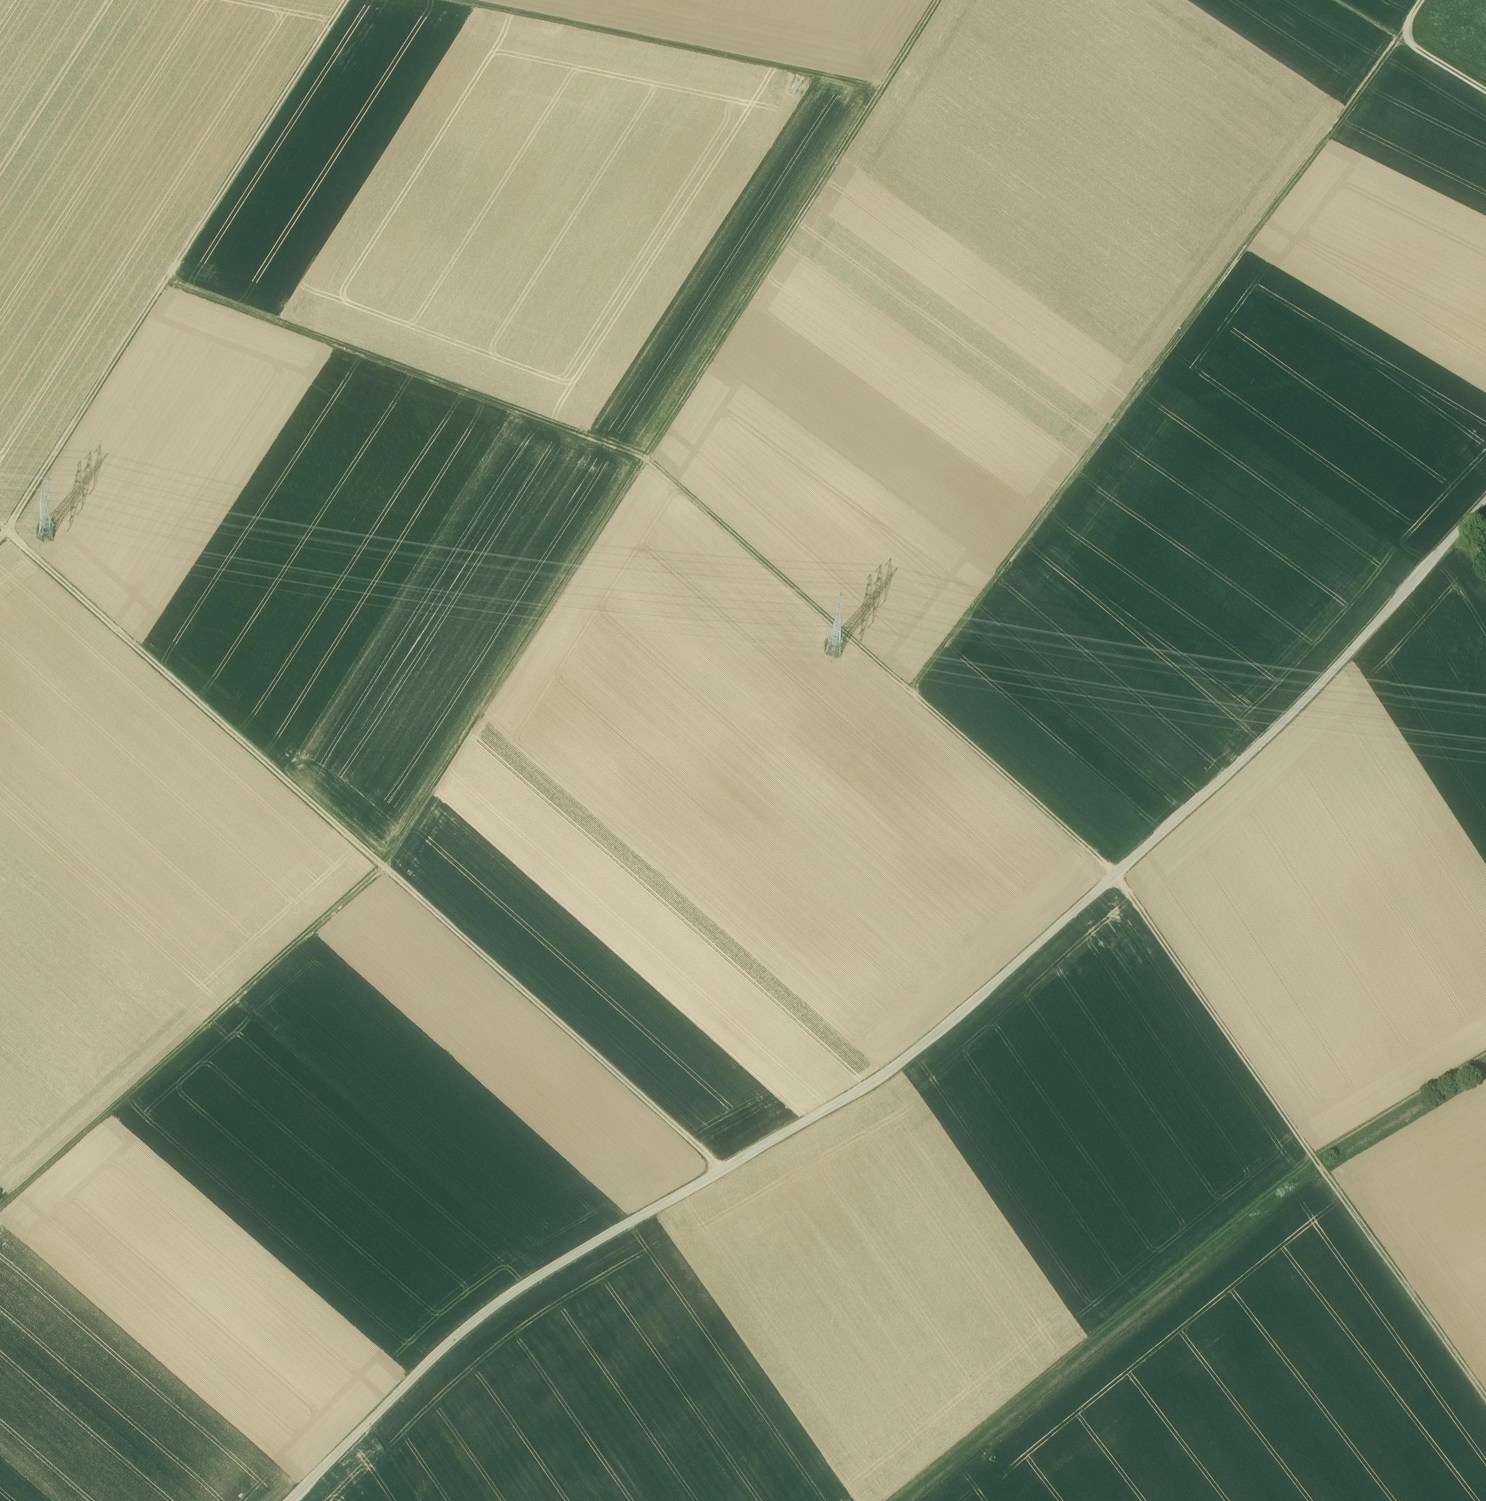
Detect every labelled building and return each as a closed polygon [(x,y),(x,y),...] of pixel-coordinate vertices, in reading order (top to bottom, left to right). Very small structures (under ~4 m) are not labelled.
[(790,91),(798,94),(805,76),(797,73),(790,91)]
